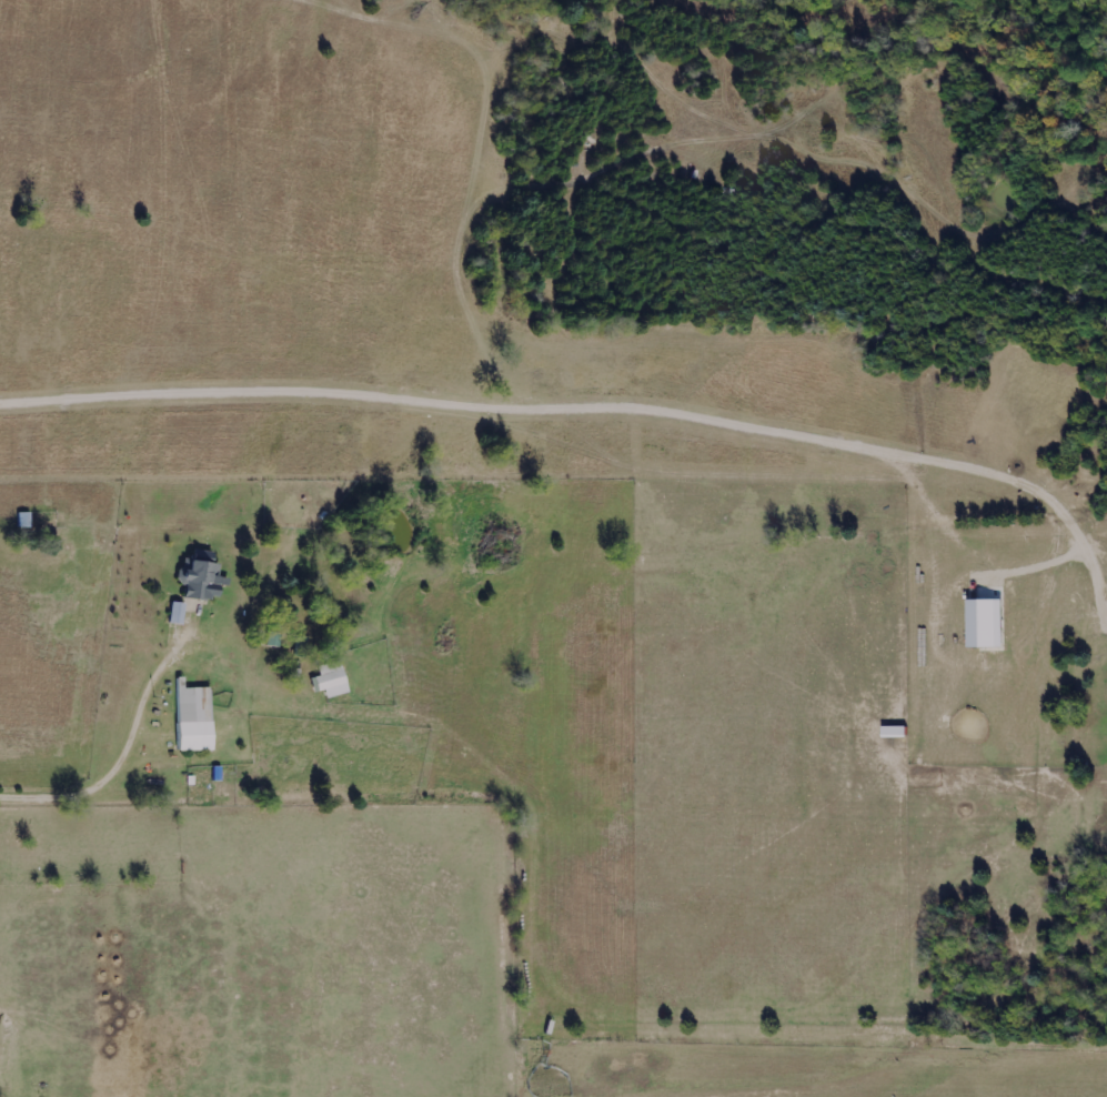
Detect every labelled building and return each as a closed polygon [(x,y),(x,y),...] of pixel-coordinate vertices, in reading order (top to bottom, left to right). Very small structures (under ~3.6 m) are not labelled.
[(222,565),(193,561),(192,570),(180,569),(178,584),(189,585),(187,596),(222,601),(226,578),(220,577),(222,565)] [(1006,600),(971,600),(972,648),(1007,648),(1006,600)] [(185,625),(187,603),(173,602),(172,624),(185,625)] [(326,690),(328,698),(350,692),(342,660),(319,666),(321,676),(312,678),(315,693),(326,690)] [(181,751),(215,750),(213,688),(186,689),(186,678),(179,678),(181,751)]
